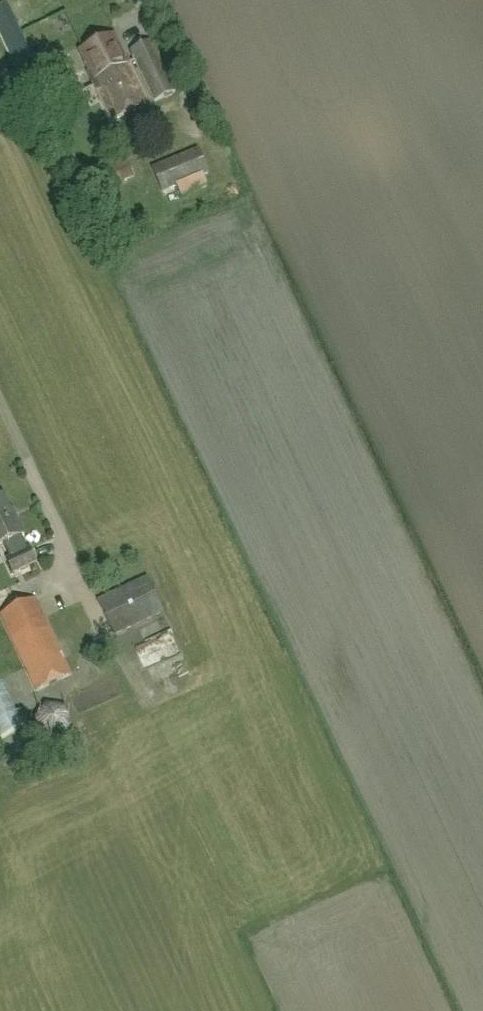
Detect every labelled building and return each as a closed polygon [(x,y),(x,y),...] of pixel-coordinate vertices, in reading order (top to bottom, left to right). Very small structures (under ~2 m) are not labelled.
[(114,35),(82,50),(92,72),(91,73),(113,120),(149,103),(128,59),(126,60),(114,35)] [(175,90),(150,39),(130,49),(155,99),(175,90)] [(180,196),(207,184),(203,175),(208,173),(198,147),(152,167),(163,193),(176,188),(180,196)] [(69,150),(57,161),(66,170),(78,159),(69,150)] [(136,176),(127,155),(100,167),(109,188),(136,176)] [(4,496),(0,498),(0,545),(5,543),(12,559),(8,561),(13,572),(36,562),(30,549),(28,550),(22,535),(25,534),(17,518),(15,519),(4,496)] [(147,576),(98,600),(115,634),(164,611),(147,576)] [(0,614),(36,691),(71,674),(35,598),(0,614)] [(142,648),(151,666),(181,651),(172,633),(142,648)] [(21,724),(0,685),(0,735),(21,724)] [(71,724),(65,706),(47,704),(35,719),(44,737),(61,739),(71,724)]
